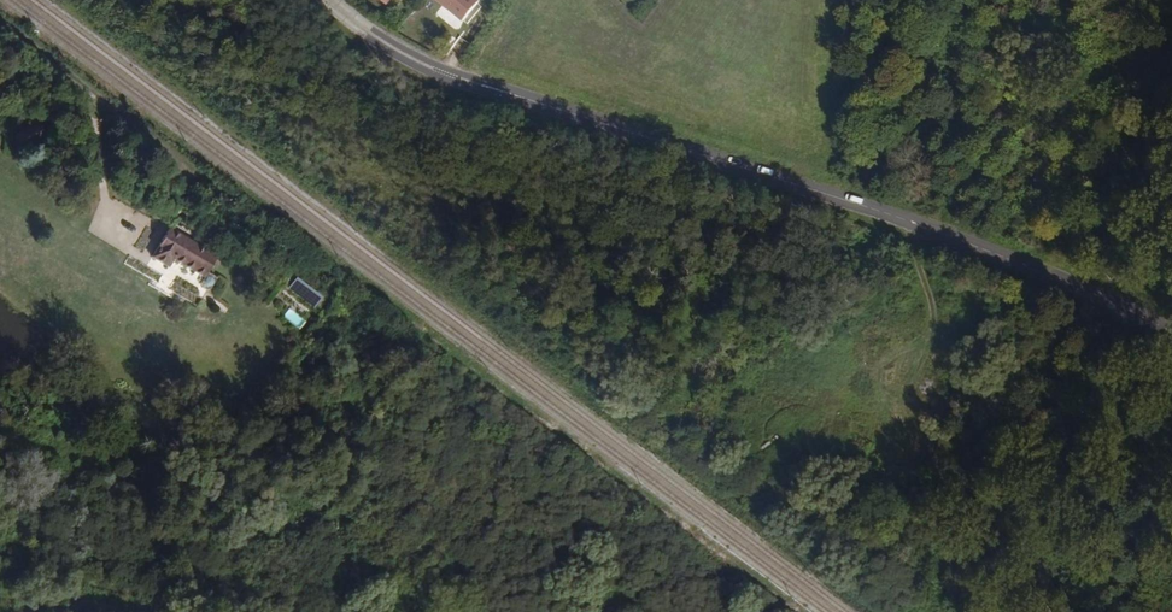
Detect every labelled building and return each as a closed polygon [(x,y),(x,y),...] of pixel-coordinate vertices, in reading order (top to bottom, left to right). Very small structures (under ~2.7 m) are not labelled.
[(462,22),(480,1),(479,0),(436,0),(462,22)] [(170,227),(152,257),(170,268),(175,260),(206,278),(219,255),(170,227)]
